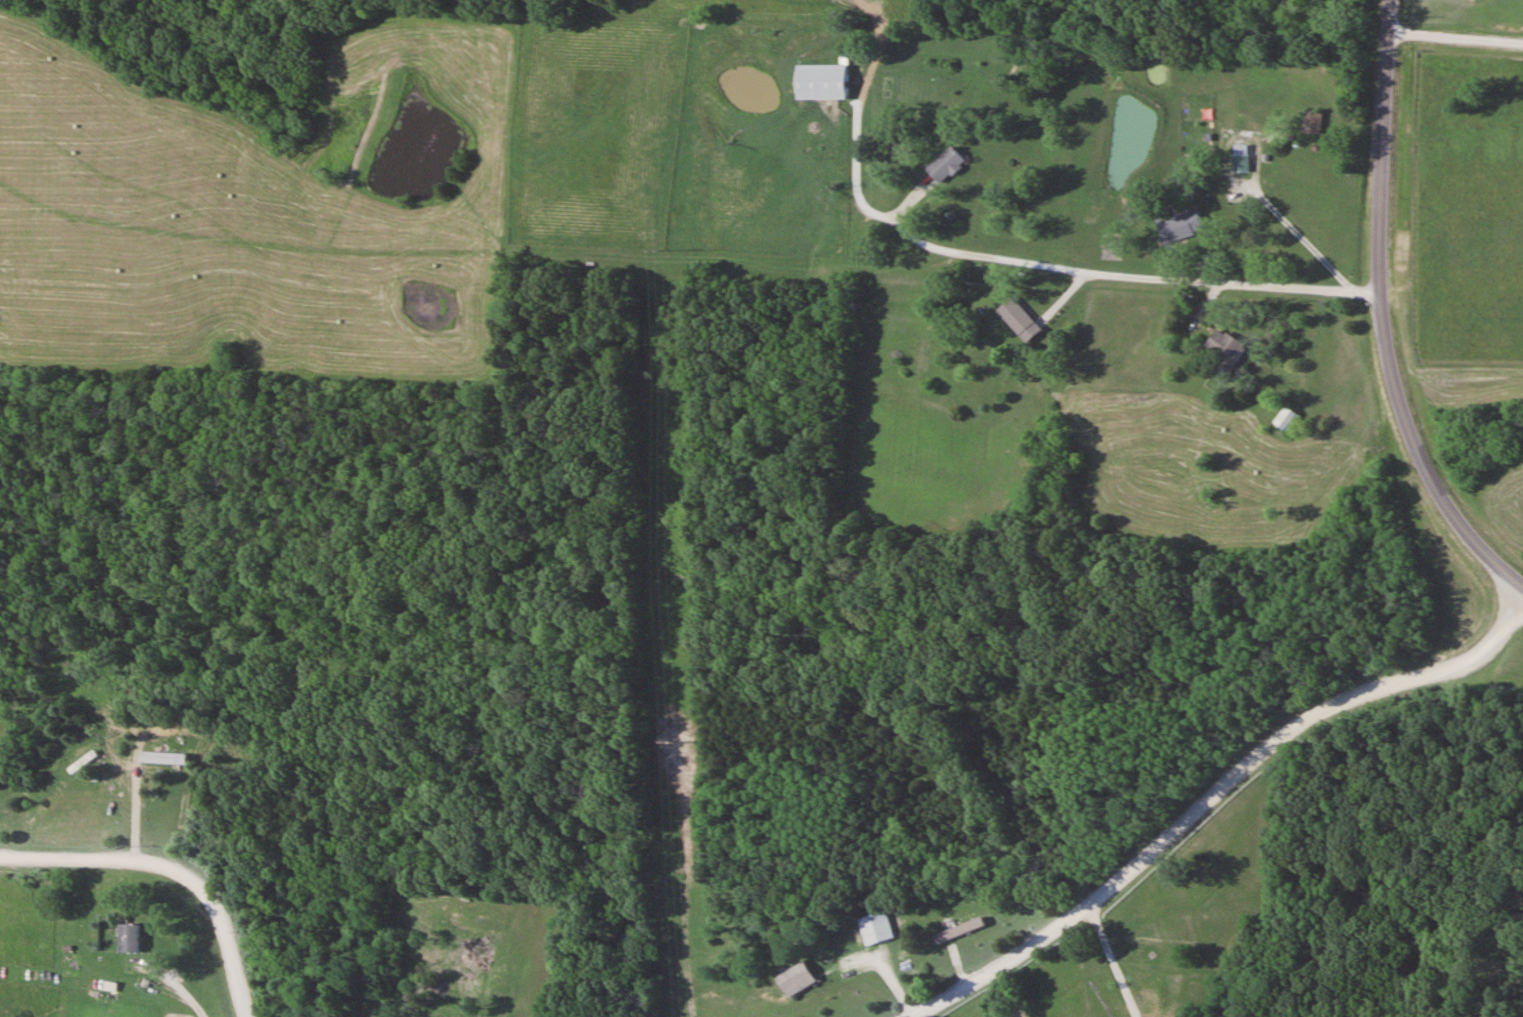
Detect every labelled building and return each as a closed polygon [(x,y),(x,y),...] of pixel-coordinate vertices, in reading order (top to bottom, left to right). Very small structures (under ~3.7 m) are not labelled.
[(793,100),(843,100),(843,66),(793,66),(793,100)] [(1303,134),(1322,134),(1322,112),(1303,112),(1303,134)] [(1233,173),(1250,173),(1250,143),(1233,143),(1233,173)] [(926,170),(941,185),(966,161),(950,146),(926,170)] [(1163,242),(1203,231),(1197,208),(1157,219),(1163,242)] [(875,283),(864,284),(865,302),(876,302),(875,283)] [(998,310),(1029,341),(1043,327),(1013,296),(998,310)] [(1246,348),(1218,326),(1203,344),(1231,367),(1246,348)] [(1273,421),(1285,431),(1298,416),(1285,406),(1273,421)] [(894,938),(887,910),(859,917),(866,945),(894,938)] [(141,952),(141,921),(121,921),(121,952),(141,952)] [(790,997),(818,982),(806,961),(778,977),(790,997)]
